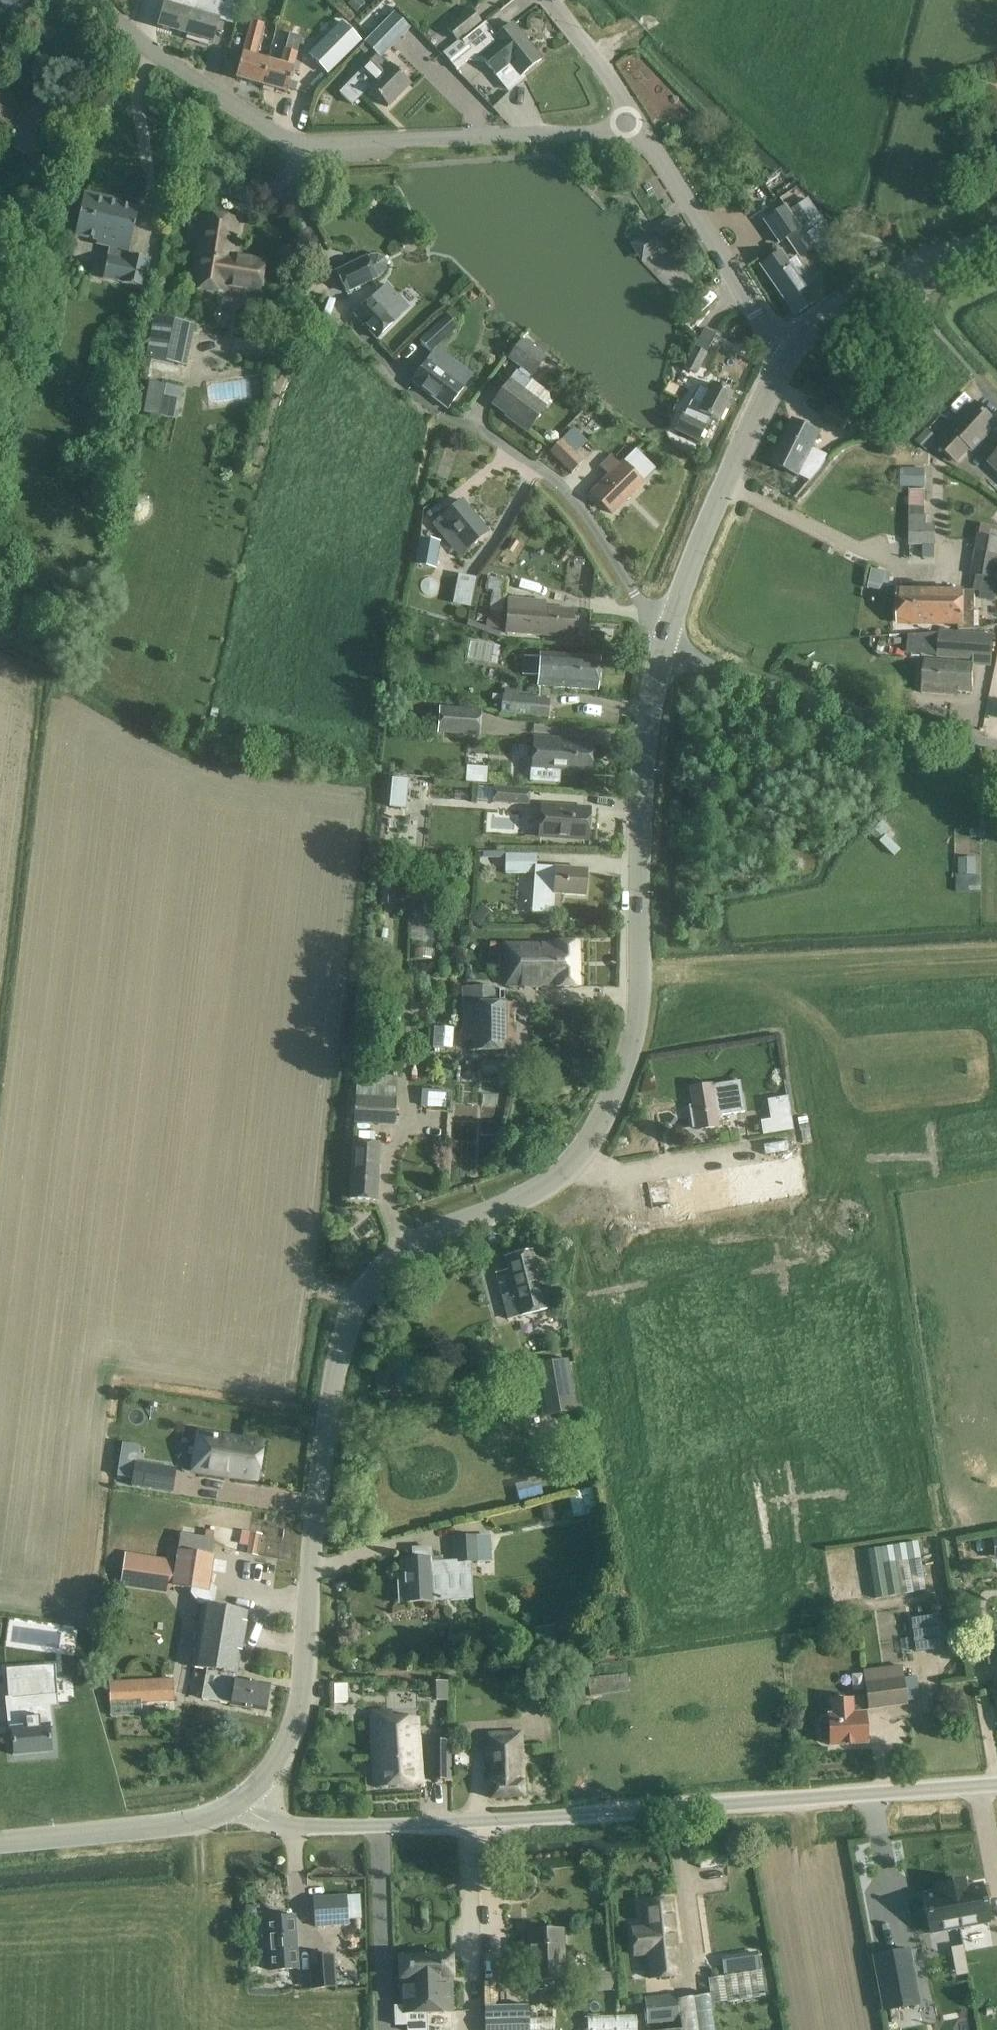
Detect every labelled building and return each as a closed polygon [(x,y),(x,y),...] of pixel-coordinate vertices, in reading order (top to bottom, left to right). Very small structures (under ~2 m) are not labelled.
[(6,11),(14,3),(15,4),(19,0),(0,0),(0,4),(6,11)] [(185,34),(195,0),(181,0),(179,8),(163,3),(156,26),(185,34)] [(185,34),(200,39),(199,44),(209,47),(210,42),(213,43),(219,21),(220,20),(218,19),(223,3),(213,0),(195,0),(185,34)] [(445,27),(457,41),(463,36),(464,37),(482,23),(469,7),(445,27)] [(367,86),(387,106),(410,83),(395,69),(396,69),(382,56),(410,27),(394,11),(370,35),(363,42),(376,55),(362,68),(374,80),(367,86)] [(235,78),(261,85),(267,60),(256,57),(264,24),(250,20),(241,53),(235,78)] [(327,73),(360,39),(342,21),(309,54),(327,73)] [(510,24),(496,36),(486,24),(464,41),(463,40),(445,55),(457,69),(471,58),(482,59),(496,75),(510,63),(520,75),(539,59),(510,24)] [(261,85),(287,92),(293,67),(297,52),(283,48),(280,64),(267,60),(261,85)] [(102,279),(144,288),(150,260),(128,254),(139,212),(110,204),(111,201),(83,194),(73,234),(97,240),(96,243),(96,246),(108,248),(102,279)] [(839,244),(812,205),(794,218),(785,205),(762,221),(778,244),(785,239),(799,258),(812,249),(819,258),(839,244)] [(224,286),(251,290),(256,260),(229,255),(234,216),(205,211),(194,285),(223,290),(224,286)] [(675,217),(648,234),(658,249),(685,233),(675,217)] [(780,251),(761,265),(795,315),(815,301),(780,251)] [(334,271),(345,294),(381,276),(385,271),(387,264),(384,257),(377,254),(370,255),(367,257),(366,255),(334,271)] [(354,314),(375,337),(408,307),(386,283),(354,314)] [(153,315),(145,353),(185,361),(193,324),(153,315)] [(412,379),(449,407),(463,387),(473,374),(436,347),(458,327),(446,315),(418,340),(430,353),(433,349),(434,350),(426,360),(412,379)] [(511,420),(526,431),(545,406),(550,400),(549,393),(529,378),(530,376),(532,377),(546,357),(521,338),(507,358),(520,368),(493,404),(512,418),(511,420)] [(694,347),(683,368),(697,374),(707,354),(694,347)] [(159,417),(165,386),(148,382),(142,414),(159,417)] [(673,431),(698,443),(705,426),(709,417),(718,422),(732,393),(712,382),(708,390),(699,386),(684,415),(681,414),(673,431)] [(938,444),(957,462),(969,449),(971,451),(996,424),(975,404),(938,444)] [(830,405),(822,421),(843,431),(844,428),(851,416),(830,405)] [(793,420),(771,462),(798,476),(799,475),(810,481),(821,469),(827,456),(812,449),(819,433),(793,420)] [(924,452),(937,438),(927,429),(915,442),(924,452)] [(549,451),(571,473),(583,460),(575,452),(583,444),(569,430),(562,439),(561,438),(549,451)] [(608,475),(590,492),(611,513),(655,470),(635,450),(623,462),(622,461),(619,464),(611,456),(600,467),(608,475)] [(989,463),(992,466),(983,475),(996,489),(996,455),(989,463)] [(925,469),(901,469),(900,486),(924,487),(925,469)] [(909,491),(909,517),(925,517),(925,491),(909,491)] [(442,535),(458,556),(466,549),(488,531),(463,499),(432,524),(442,535)] [(925,517),(909,517),(909,546),(935,546),(935,526),(926,526),(926,517),(925,517)] [(991,595),(992,589),(996,590),(996,527),(981,524),(979,535),(978,535),(970,575),(976,576),(973,591),(991,595)] [(435,569),(440,541),(418,538),(414,566),(435,569)] [(512,551),(518,541),(512,538),(506,548),(512,551)] [(888,589),(891,571),(871,568),(868,586),(888,589)] [(472,605),(475,575),(456,573),(453,603),(472,605)] [(489,577),(486,590),(492,591),(485,626),(498,629),(507,581),(489,577)] [(898,623),(936,623),(936,603),(942,604),(942,592),(898,591),(898,623)] [(958,630),(974,630),(975,593),(942,592),(942,604),(936,603),(936,623),(958,624),(958,630)] [(506,632),(571,636),(573,609),(532,606),(533,600),(508,598),(506,632)] [(937,661),(925,660),(922,693),(949,695),(949,690),(970,692),(972,667),(991,669),(994,638),(991,637),(991,635),(979,634),(978,636),(939,632),(937,661)] [(496,661),(499,645),(472,639),(468,656),(496,661)] [(538,685),(597,690),(600,656),(540,651),(540,657),(522,656),(521,675),(538,676),(538,685)] [(502,688),(499,715),(514,716),(515,715),(548,718),(550,699),(519,696),(519,690),(502,688)] [(481,709),(438,706),(437,734),(479,737),(481,709)] [(531,768),(530,781),(559,783),(560,771),(591,773),(593,745),(568,743),(569,738),(534,736),(531,768)] [(487,781),(488,765),(467,763),(466,780),(487,781)] [(389,776),(387,805),(403,806),(406,778),(389,776)] [(530,789),(493,787),(492,803),(529,805),(530,789)] [(541,805),(539,837),(587,840),(589,808),(541,805)] [(531,913),(560,914),(561,894),(584,895),(586,870),(555,868),(536,867),(537,854),(505,852),(504,873),(533,874),(531,913)] [(957,890),(979,890),(979,856),(957,855),(957,890)] [(555,984),(555,987),(578,986),(578,942),(554,942),(554,945),(505,945),(505,985),(555,984)] [(433,960),(433,950),(410,949),(410,959),(433,960)] [(506,1001),(493,1001),(493,987),(463,987),(464,1042),(473,1042),(473,1050),(507,1051),(506,1001)] [(433,1027),(432,1048),(453,1049),(454,1028),(433,1027)] [(356,1073),(354,1124),(395,1126),(397,1075),(356,1073)] [(740,1080),(690,1087),(693,1111),(689,1112),(692,1127),(696,1126),(696,1129),(718,1125),(717,1120),(720,1114),(744,1111),(740,1080)] [(448,1108),(449,1091),(422,1089),(421,1106),(448,1108)] [(768,1097),(769,1118),(760,1118),(761,1132),(791,1130),(789,1096),(768,1097)] [(376,1199),(379,1143),(353,1142),(350,1198),(376,1199)] [(494,1274),(507,1321),(554,1308),(544,1270),(539,1271),(534,1249),(497,1259),(501,1272),(494,1274)] [(577,1411),(568,1359),(532,1365),(541,1417),(577,1411)] [(199,1469),(256,1478),(261,1444),(204,1436),(199,1469)] [(130,1482),(163,1484),(164,1466),(131,1464),(130,1482)] [(538,1479),(515,1485),(519,1502),(542,1497),(538,1479)] [(242,1530),(240,1543),(247,1545),(250,1532),(242,1530)] [(261,1534),(250,1532),(247,1545),(246,1554),(257,1556),(261,1534)] [(179,1534),(176,1549),(211,1555),(214,1540),(179,1534)] [(457,1564),(457,1570),(470,1569),(473,1569),(473,1562),(490,1561),(489,1535),(452,1536),(453,1564),(457,1564)] [(865,1550),(873,1598),(924,1590),(916,1541),(865,1550)] [(398,1582),(399,1602),(433,1600),(432,1583),(442,1583),(441,1564),(441,1556),(430,1557),(430,1547),(410,1548),(410,1558),(400,1559),(402,1582),(398,1582)] [(120,1586),(165,1593),(172,1587),(206,1591),(211,1555),(176,1549),(175,1560),(125,1552),(120,1586)] [(453,1564),(441,1564),(442,1583),(432,1583),(433,1600),(472,1598),(470,1569),(457,1570),(457,1564),(453,1564)] [(242,1620),(244,1610),(202,1603),(191,1666),(207,1669),(219,1671),(214,1702),(266,1711),(266,1707),(270,1705),(271,1700),(268,1696),(270,1687),(232,1681),(237,1650),(242,1651),(247,1621),(242,1620)] [(945,1649),(940,1613),(909,1617),(914,1653),(945,1649)] [(538,1650),(558,1647),(556,1625),(535,1628),(538,1650)] [(986,1649),(989,1665),(993,1664),(996,1685),(996,1641),(995,1641),(996,1647),(986,1649)] [(861,1671),(867,1710),(907,1705),(907,1702),(920,1701),(917,1677),(903,1679),(901,1665),(861,1671)] [(219,1671),(207,1669),(201,1700),(214,1702),(219,1671)] [(628,1674),(587,1679),(589,1696),(630,1691),(628,1674)] [(55,1677),(7,1680),(8,1700),(56,1695),(55,1677)] [(141,1700),(141,1703),(174,1701),(173,1678),(109,1681),(109,1702),(141,1700)] [(335,1703),(347,1702),(346,1685),(334,1685),(335,1703)] [(56,1695),(8,1700),(11,1728),(49,1725),(47,1706),(57,1705),(56,1695)] [(829,1743),(830,1745),(867,1742),(865,1712),(854,1713),(853,1697),(830,1699),(831,1714),(828,1714),(828,1717),(822,1717),(818,1723),(819,1738),(824,1743),(829,1743)] [(141,1700),(109,1702),(110,1716),(142,1714),(141,1703),(141,1700)] [(369,1710),(374,1787),(422,1784),(418,1716),(391,1717),(390,1709),(369,1710)] [(49,1725),(11,1728),(14,1755),(51,1752),(49,1725)] [(523,1730),(488,1731),(490,1798),(525,1797),(523,1730)] [(452,1740),(427,1740),(427,1780),(451,1780),(452,1740)] [(964,1882),(951,1884),(959,1928),(988,1923),(981,1884),(965,1887),(964,1882)] [(938,1892),(922,1895),(929,1934),(959,1928),(951,1884),(937,1887),(938,1892)] [(347,1894),(312,1896),(314,1927),(350,1924),(347,1894)] [(647,1954),(649,1978),(678,1976),(676,1955),(671,1899),(644,1901),(646,1928),(632,1929),(634,1955),(647,1954)] [(269,1970),(297,1968),(294,1916),(266,1918),(269,1970)] [(565,1978),(563,1930),(527,1931),(529,1980),(565,1978)] [(908,1950),(874,1957),(884,2011),(918,2004),(908,1950)] [(721,1958),(723,1975),(761,1970),(758,1953),(721,1958)] [(336,1988),(333,1954),(307,1956),(309,1990),(336,1988)] [(451,1956),(425,1957),(427,2013),(428,2013),(452,2012),(452,2010),(451,1988),(452,1988),(452,1977),(451,1956)] [(402,2006),(395,2007),(395,2026),(408,2025),(408,2014),(427,2013),(425,1957),(398,1958),(399,1979),(400,1979),(400,1990),(401,1990),(402,2006)] [(615,1970),(591,1971),(592,1991),(616,1991),(615,1970)] [(709,1993),(710,2004),(765,1996),(761,1970),(723,1975),(706,1977),(709,1993)] [(676,1993),(645,1997),(648,2022),(679,2019),(676,1993)] [(679,1998),(682,2028),(683,2029),(714,2029),(710,2004),(709,1993),(679,1998)] [(483,2005),(484,2029),(528,2029),(528,2004),(483,2005)] [(586,2015),(587,2029),(637,2029),(637,2014),(586,2015)]
